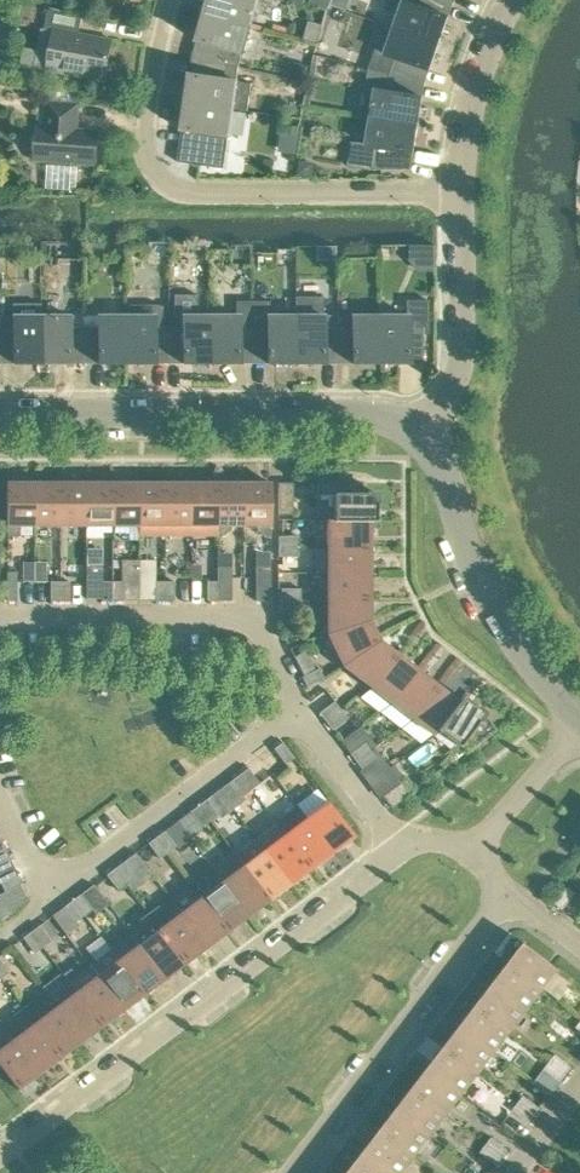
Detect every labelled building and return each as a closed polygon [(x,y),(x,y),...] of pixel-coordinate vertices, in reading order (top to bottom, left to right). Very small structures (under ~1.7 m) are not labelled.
[(204,14),(251,27),(258,0),(208,0),(204,14)] [(394,29),(439,45),(453,5),(443,0),(393,0),(403,3),(394,29)] [(46,71),(104,82),(112,41),(79,35),(82,18),(48,12),(45,30),(54,32),(46,71)] [(204,14),(192,58),(239,68),(242,54),(243,54),(251,27),(204,14)] [(376,48),(368,70),(425,85),(439,45),(394,29),(386,51),(376,48)] [(192,58),(186,103),(233,110),(248,112),(252,83),(237,81),(239,68),(192,58)] [(305,82),(309,67),(293,62),(289,78),(305,82)] [(375,92),(371,119),(418,126),(425,85),(368,70),(365,91),(375,92)] [(77,130),(79,105),(47,102),(46,128),(37,127),(37,135),(33,137),(30,140),(29,144),(30,148),(32,151),(35,153),(35,161),(54,162),(56,166),(59,169),(63,170),(67,169),(70,167),(72,163),(96,165),(98,132),(77,130)] [(233,110),(186,103),(177,163),(224,169),(228,138),(229,138),(233,110)] [(418,126),(371,119),(366,145),(351,143),(347,166),(374,171),(411,171),(418,126)] [(313,179),(315,163),(300,161),(297,176),(313,179)] [(181,328),(167,328),(167,364),(209,364),(209,317),(196,317),(196,296),(173,296),(173,318),(181,318),(181,328)] [(294,297),(294,316),(294,364),(336,364),(336,328),(322,328),(322,297),(294,297)] [(405,316),(379,316),(379,364),(421,364),(421,329),(427,329),(427,301),(405,301),(405,316)] [(235,316),(209,317),(209,364),(251,364),(252,328),(251,302),(235,302),(235,316)] [(269,302),(251,302),(252,328),(251,364),(294,364),(294,316),(269,316),(269,302)] [(40,317),(40,304),(11,304),(11,318),(0,318),(0,364),(39,364),(40,317)] [(124,306),(124,317),(124,364),(167,364),(167,328),(161,328),(161,306),(124,306)] [(350,328),(336,328),(336,364),(379,364),(379,316),(350,316),(350,328)] [(68,317),(40,317),(39,364),(82,364),(82,328),(68,328),(68,317)] [(96,328),(82,328),(82,364),(124,364),(124,317),(96,317),(96,328)] [(19,526),(33,526),(33,483),(6,483),(6,526),(7,526),(7,537),(19,537),(19,526)] [(33,526),(59,526),(59,483),(33,483),(33,526)] [(59,526),(85,526),(85,483),(59,483),(59,526)] [(85,526),(111,526),(111,483),(85,483),(85,526)] [(111,526),(137,526),(137,483),(111,483),(111,526)] [(137,536),(163,536),(163,483),(137,483),(137,526),(137,536)] [(163,536),(190,536),(190,483),(163,483),(163,536)] [(190,536),(216,536),(216,483),(190,483),(190,536)] [(228,526),(242,526),(242,483),(216,483),(216,536),(223,536),(228,531),(228,526)] [(242,483),(242,526),(257,526),(257,531),(264,538),(269,538),(269,483),(242,483)] [(277,515),(292,515),(292,483),(277,483),(277,515)] [(316,521),(326,521),(326,520),(332,520),(332,521),(369,521),(369,522),(375,522),(375,494),(361,494),(361,483),(316,483),(316,521)] [(326,520),(326,521),(326,547),(369,547),(369,522),(369,521),(332,521),(332,520),(326,520)] [(277,537),(277,547),(297,547),(297,537),(277,537)] [(297,547),(277,547),(277,557),(296,557),(297,547)] [(326,547),(326,573),(369,573),(369,547),(326,547)] [(111,601),(111,582),(101,582),(101,565),(85,565),(85,599),(101,599),(101,601),(111,601)] [(216,582),(216,601),(230,601),(230,568),(216,568),(216,582)] [(254,568),(254,602),(269,602),(269,568),(254,568)] [(326,573),(326,599),(369,599),(369,573),(326,573)] [(6,582),(6,602),(15,601),(15,582),(6,582)] [(49,601),(59,601),(59,582),(49,582),(49,601)] [(59,582),(59,601),(68,601),(68,582),(59,582)] [(121,582),(111,582),(111,601),(121,601),(121,582)] [(163,601),(163,582),(154,582),(154,601),(163,601)] [(173,582),(163,582),(163,601),(173,601),(173,582)] [(216,601),(216,582),(206,582),(206,601),(216,601)] [(280,589),(280,600),(299,600),(299,589),(280,589)] [(326,599),(326,634),(369,621),(369,599),(326,599)] [(299,600),(280,600),(280,611),(299,611),(299,600)] [(326,634),(342,666),(379,641),(369,621),(326,634)] [(342,666),(369,687),(396,654),(379,641),(342,666)] [(369,687),(390,703),(416,670),(396,654),(369,687)] [(301,677),(305,687),(323,678),(318,669),(301,677)] [(390,703),(411,719),(437,686),(416,670),(390,703)] [(432,736),(436,731),(435,731),(458,701),(457,701),(437,686),(411,719),(432,736)] [(435,731),(436,731),(457,747),(460,744),(466,751),(484,738),(474,725),(483,713),(461,696),(457,701),(458,701),(435,731)] [(318,713),(324,722),(340,710),(333,701),(318,713)] [(340,710),(324,722),(331,730),(346,719),(340,710)] [(293,758),(281,742),(272,749),(284,764),(293,758)] [(348,753),(355,762),(370,750),(364,742),(348,753)] [(370,750),(355,762),(361,770),(376,758),(370,750)] [(247,768),(239,774),(250,790),(258,784),(247,768)] [(250,790),(239,774),(230,781),(242,796),(250,790)] [(381,797),(382,797),(390,808),(415,789),(406,777),(381,797)] [(205,800),(197,806),(208,821),(217,815),(205,800)] [(327,803),(305,819),(331,853),(352,837),(327,803)] [(208,821),(197,806),(189,812),(200,828),(208,821)] [(275,823),(275,824),(310,869),(331,853),(305,819),(297,807),(275,823)] [(275,824),(255,839),(289,885),(310,869),(275,824)] [(163,831),(155,837),(167,853),(175,847),(163,831)] [(167,853),(155,837),(147,844),(158,859),(167,853)] [(235,857),(268,900),(289,885),(255,839),(254,839),(234,854),(235,857)] [(0,854),(0,865),(10,860),(5,852),(0,854)] [(235,872),(221,882),(247,916),(268,900),(235,857),(228,862),(235,872)] [(121,863),(113,869),(125,884),(133,878),(121,863)] [(125,884),(113,869),(105,875),(117,890),(125,884)] [(4,892),(21,884),(17,875),(0,883),(0,885),(4,892)] [(221,882),(200,898),(226,932),(247,916),(221,882)] [(92,885),(72,901),(83,916),(91,910),(95,914),(107,905),(92,885)] [(555,904),(563,910),(575,893),(568,887),(555,904)] [(200,898),(180,913),(205,948),(226,932),(200,898)] [(83,916),(72,901),(63,907),(75,922),(83,916)] [(147,914),(159,929),(184,963),(205,948),(180,913),(168,922),(157,906),(147,914)] [(38,926),(30,932),(41,948),(50,941),(38,926)] [(159,929),(138,945),(164,979),(184,963),(159,929)] [(41,948),(30,932),(22,938),(33,954),(41,948)] [(525,943),(508,965),(542,991),(559,969),(525,943)] [(138,945),(117,960),(117,961),(143,995),(164,979),(138,945)] [(88,967),(96,977),(96,976),(122,1011),(143,995),(117,961),(117,960),(110,951),(88,967)] [(508,965),(492,985),(526,1011),(542,991),(508,965)] [(96,976),(96,977),(75,992),(101,1026),(122,1011),(96,976)] [(492,985),(476,1006),(510,1032),(526,1011),(492,985)] [(75,992),(54,1008),(80,1042),(101,1026),(75,992)] [(32,1001),(22,1008),(59,1058),(80,1042),(54,1008),(43,1016),(32,1001)] [(476,1006),(461,1027),(494,1053),(510,1032),(476,1006)] [(23,1031),(12,1039),(38,1074),(59,1058),(22,1008),(12,1016),(23,1031)] [(461,1027),(445,1047),(478,1073),(494,1053),(461,1027)] [(12,1039),(4,1028),(0,1030),(0,1068),(16,1090),(38,1074),(12,1039)] [(445,1047),(429,1068),(462,1094),(478,1073),(445,1047)] [(555,1054),(550,1062),(566,1074),(572,1067),(555,1054)] [(566,1074),(550,1062),(544,1069),(560,1082),(566,1074)] [(429,1068),(413,1089),(447,1115),(462,1094),(429,1068)] [(413,1089),(397,1110),(431,1136),(447,1115),(413,1089)] [(524,1096),(518,1103),(534,1116),(540,1108),(524,1096)] [(534,1116),(518,1103),(512,1111),(529,1123),(534,1116)] [(397,1110),(381,1130),(415,1156),(431,1136),(397,1110)] [(365,1151),(393,1172),(402,1172),(415,1156),(381,1130),(365,1151)] [(492,1137),(486,1145),(502,1157),(508,1150),(492,1137)] [(502,1157),(486,1145),(480,1152),(497,1165),(502,1157)] [(349,1172),(351,1172),(393,1172),(365,1151),(349,1172)]
